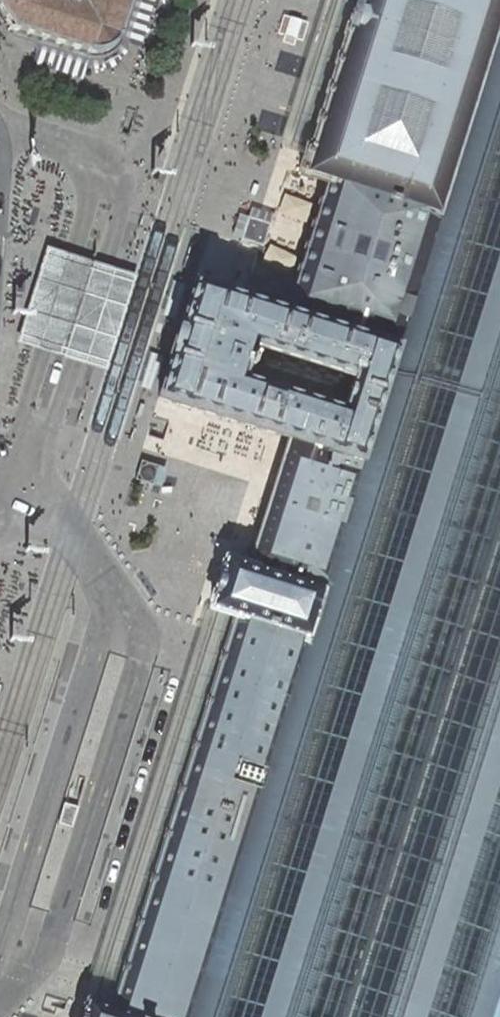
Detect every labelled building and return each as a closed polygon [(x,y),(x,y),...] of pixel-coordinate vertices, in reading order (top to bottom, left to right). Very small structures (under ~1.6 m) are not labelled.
[(130,0),(0,0),(0,12),(13,31),(88,54),(89,55),(90,56),(92,56),(95,56),(97,56),(100,55),(104,54),(107,53),(109,51),(112,49),(114,47),(116,45),(118,41),(118,38),(130,0)] [(82,1016),(499,1016),(499,0),(356,0),(351,17),(323,105),(309,150),(306,149),(298,170),(324,178),(281,310),(194,283),(182,324),(180,324),(177,333),(179,334),(174,350),(172,350),(169,358),(172,359),(158,399),(187,408),(208,414),(289,439),(269,502),(266,513),(264,519),(255,547),(252,558),(249,566),(237,563),(226,559),(218,585),(210,610),(216,612),(222,614),(234,618),(222,655),(211,690),(204,714),(201,723),(165,837),(160,855),(152,879),(139,920),(116,995),(111,1009),(87,1002),(82,1016)] [(270,224),(247,217),(240,239),(263,247),(270,224)] [(106,372),(136,277),(131,275),(118,271),(104,267),(72,258),(38,247),(8,343),(42,353),(57,357),(74,363),(88,367),(101,371),(106,372)] [(153,481),(155,475),(155,474),(152,468),(146,466),(143,467),(139,470),(138,476),(141,482),(147,484),(153,481)] [(65,803),(59,823),(72,827),(78,807),(65,803)]
